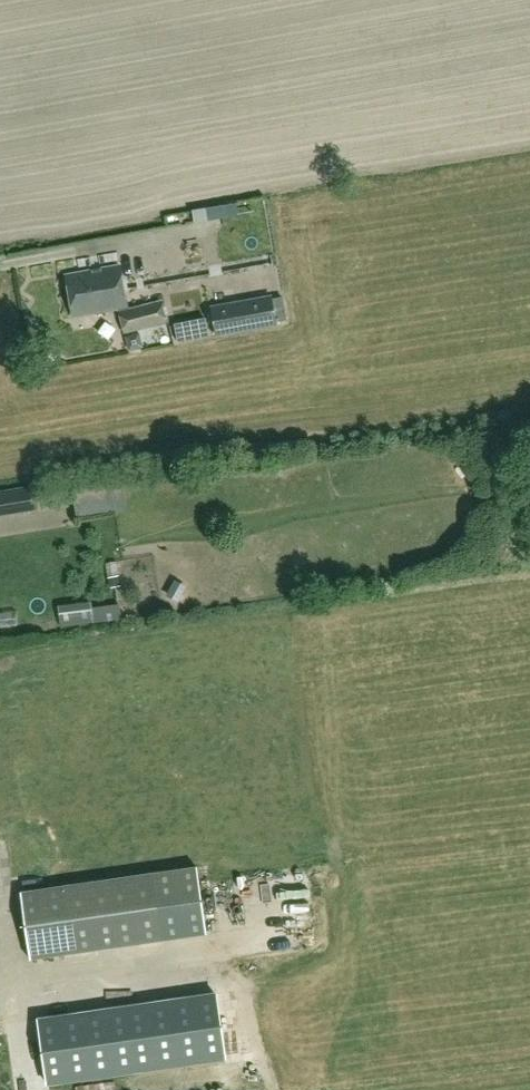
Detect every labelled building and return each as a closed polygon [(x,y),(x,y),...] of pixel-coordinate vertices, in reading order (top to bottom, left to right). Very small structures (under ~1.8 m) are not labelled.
[(227,204),(193,210),(195,223),(229,217),(227,204)] [(121,311),(126,335),(168,324),(162,304),(129,313),(121,268),(67,278),(75,320),(121,311)] [(215,337),(278,326),(277,322),(287,321),(283,297),(272,299),(272,294),(210,305),(215,337)] [(186,322),(189,339),(209,336),(205,318),(186,322)] [(126,337),(130,350),(143,347),(140,333),(126,337)] [(36,489),(0,495),(0,513),(39,506),(36,489)] [(56,505),(74,503),(72,489),(55,492),(56,505)] [(60,627),(94,622),(94,619),(99,618),(98,606),(92,607),(91,602),(57,606),(60,627)] [(31,963),(163,945),(155,879),(22,896),(31,963)] [(49,1085),(225,1060),(215,994),(39,1019),(49,1085)]
